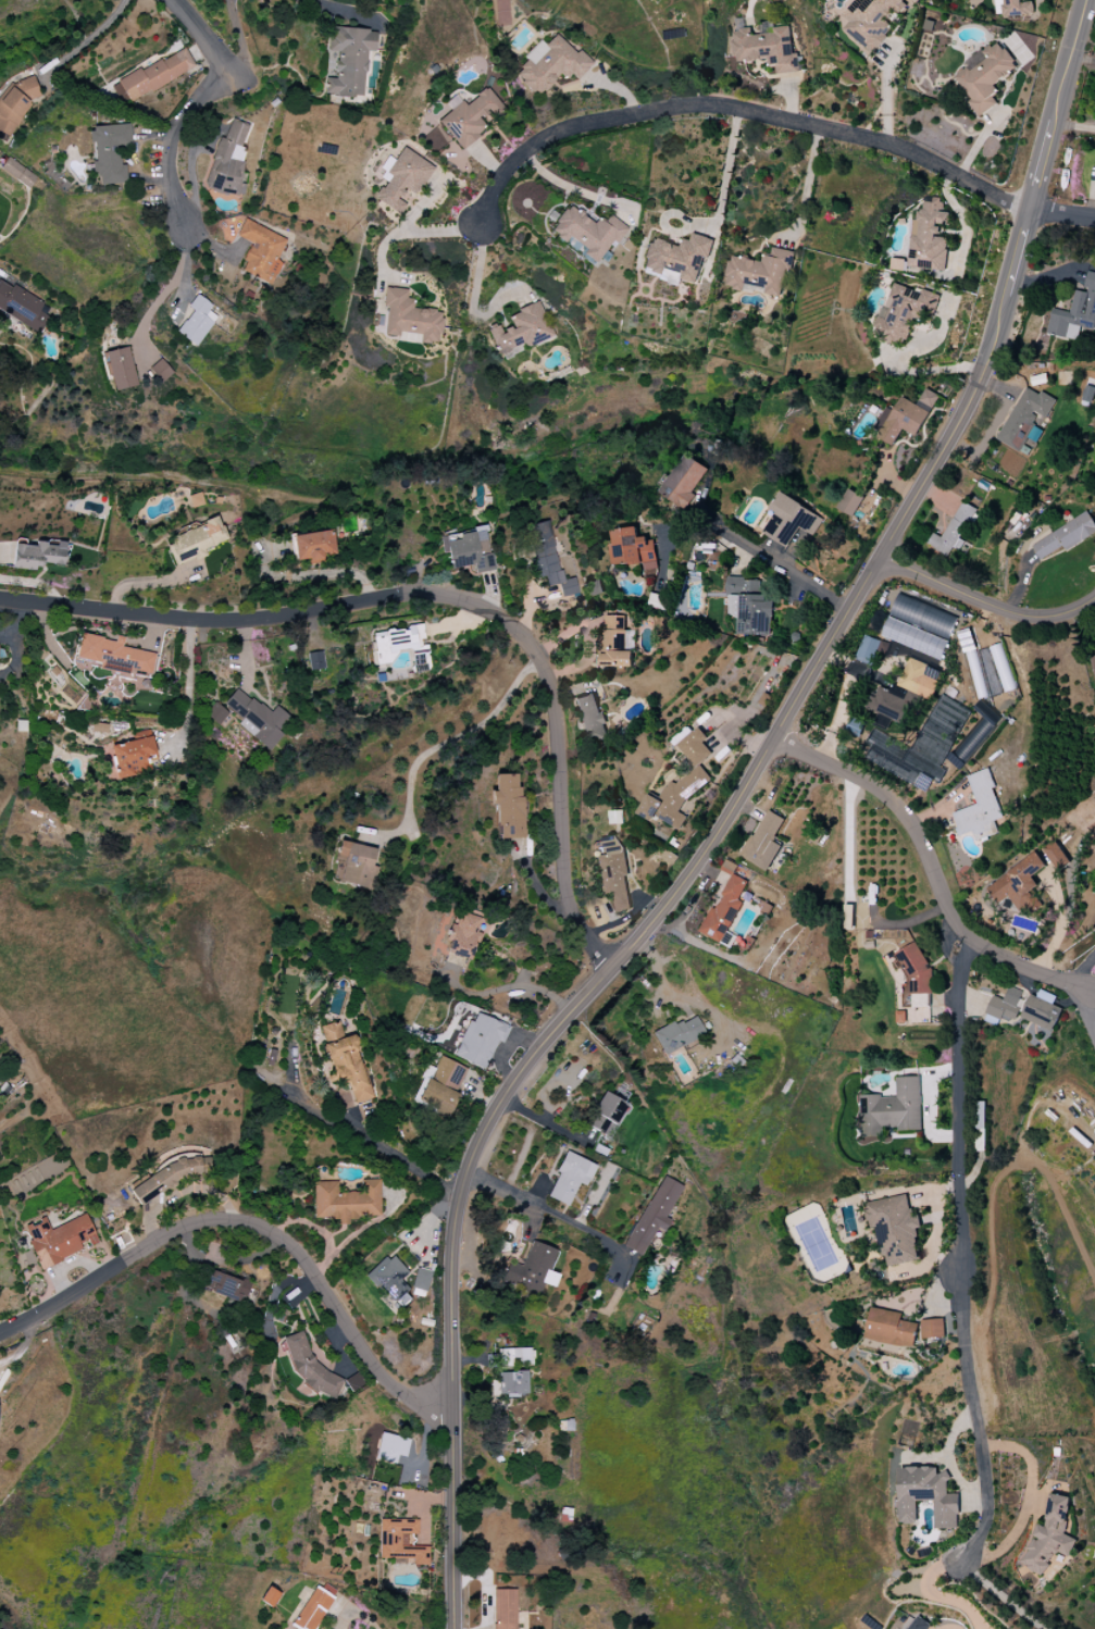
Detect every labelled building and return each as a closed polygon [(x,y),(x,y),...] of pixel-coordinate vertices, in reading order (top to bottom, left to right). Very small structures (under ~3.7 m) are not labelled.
[(893,27),(884,19),(893,8),(900,14),(907,5),(902,1),(903,0),(855,0),(842,15),(850,22),(844,29),(872,52),(893,27)] [(1002,17),(1033,14),(1032,1),(1023,2),(1023,0),(1001,0),(1002,17)] [(788,26),(772,28),(772,33),(752,35),(751,26),(741,27),(741,31),(732,32),(735,62),(769,59),(770,67),(774,67),(775,74),(798,72),(796,53),(790,54),(788,26)] [(364,98),(367,51),(375,52),(377,31),(328,28),(326,51),(336,52),(334,79),(326,78),(325,95),(364,98)] [(544,46),(540,42),(512,73),(539,98),(566,70),(577,80),(590,66),(556,33),(544,46)] [(980,116),(1000,102),(989,87),(1017,67),(997,40),(964,64),(967,67),(953,78),(980,116)] [(118,83),(129,103),(195,67),(184,46),(118,83)] [(460,149),(487,129),(481,121),(501,107),(487,88),(464,105),(461,102),(438,120),(460,149)] [(242,198),(248,173),(239,171),(249,126),(222,120),(208,190),(242,198)] [(88,127),(89,143),(92,143),(94,174),(98,174),(99,185),(126,183),(125,165),(120,165),(119,148),(131,147),(129,125),(88,127)] [(432,166),(401,148),(382,179),(385,181),(374,199),(396,212),(403,200),(409,203),(432,166)] [(907,267),(944,271),(948,237),(939,236),(944,199),(924,196),(922,211),(914,210),(907,267)] [(625,227),(606,214),(597,226),(569,205),(550,232),(565,242),(569,237),(586,250),(583,254),(598,265),(625,227)] [(289,241),(244,219),(236,236),(252,244),(239,271),(268,285),(289,241)] [(697,284),(702,257),(709,258),(713,238),(691,234),(690,240),(682,239),(681,245),(648,238),(642,271),(665,275),(663,283),(679,286),(680,281),(697,284)] [(791,251),(772,247),(770,256),(762,255),(761,261),(730,256),(724,287),(743,291),(744,287),(783,294),(791,251)] [(1088,271),(1083,292),(1074,290),(1070,312),(1052,308),(1047,334),(1077,340),(1081,325),(1094,328),(1094,273),(1088,271)] [(44,304),(0,279),(0,312),(30,329),(44,304)] [(873,334),(884,337),(883,338),(906,344),(913,318),(922,320),(926,305),(934,307),(938,295),(893,284),(890,299),(892,299),(890,309),(880,306),(873,334)] [(383,336),(398,337),(399,332),(420,335),(419,342),(439,344),(443,312),(411,308),(412,299),(406,298),(407,290),(384,287),(382,306),(387,307),(383,336)] [(217,317),(208,311),(212,306),(197,294),(187,307),(192,310),(176,333),(195,347),(217,317)] [(548,340),(535,305),(508,315),(513,327),(501,331),(499,326),(487,330),(497,356),(521,347),(522,350),(548,340)] [(127,347),(103,353),(113,391),(137,385),(127,347)] [(149,367),(158,383),(172,375),(163,359),(149,367)] [(916,437),(939,396),(926,388),(916,405),(902,397),(894,411),(888,407),(876,427),(882,431),(878,437),(893,446),(903,429),(916,437)] [(708,470),(686,454),(659,492),(686,511),(696,496),(692,492),(708,470)] [(853,517),(864,497),(849,489),(838,509),(853,517)] [(824,518),(780,492),(770,508),(777,512),(764,533),(788,547),(799,528),(813,536),(824,518)] [(943,538),(933,533),(927,545),(947,555),(951,547),(960,552),(965,541),(963,540),(979,511),(962,502),(943,538)] [(1094,534),(1094,524),(1087,511),(1031,546),(1040,560),(1063,546),(1066,551),(1094,534)] [(227,540),(218,518),(166,539),(177,565),(205,554),(203,550),(227,540)] [(526,525),(538,578),(543,577),(545,587),(558,584),(561,597),(577,593),(574,578),(561,581),(548,521),(526,525)] [(493,570),(485,525),(472,528),(473,532),(439,538),(442,554),(447,553),(450,570),(472,565),(474,574),(493,570)] [(654,538),(638,539),(637,528),(613,530),(614,543),(610,544),(612,566),(643,563),(643,570),(657,569),(654,538)] [(334,555),(332,531),(291,536),(294,561),(308,559),(308,564),(323,562),(323,556),(334,555)] [(14,544),(12,565),(63,570),(65,547),(34,544),(34,546),(14,544)] [(771,636),(772,601),(762,601),(762,579),(727,578),(727,597),(731,597),(730,615),(739,616),(739,635),(771,636)] [(590,596),(603,593),(599,580),(586,583),(590,596)] [(890,616),(941,634),(947,616),(897,598),(890,616)] [(921,650),(923,641),(913,638),(916,628),(903,623),(901,629),(893,627),(891,634),(884,632),(883,636),(893,639),(893,641),(921,650)] [(376,665),(395,663),(394,651),(411,649),(413,665),(427,663),(423,624),(407,626),(407,630),(373,633),(376,665)] [(155,653),(122,648),(124,637),(115,636),(114,641),(79,634),(75,659),(99,663),(98,669),(120,673),(120,677),(133,679),(135,671),(151,674),(155,653)] [(856,661),(873,665),(879,639),(861,636),(856,661)] [(307,653),(309,671),(324,668),(321,652),(307,653)] [(897,688),(932,699),(941,669),(906,659),(897,688)] [(867,707),(898,721),(901,712),(907,714),(913,700),(877,684),(867,707)] [(236,725),(268,751),(282,734),(278,731),(289,718),(275,706),(269,714),(237,687),(223,704),(241,719),(236,725)] [(608,737),(595,693),(573,699),(585,744),(608,737)] [(217,726),(228,714),(215,702),(204,714),(217,726)] [(953,754),(964,763),(995,725),(984,716),(953,754)] [(703,742),(708,738),(699,727),(677,745),(695,767),(712,754),(703,742)] [(863,760),(928,787),(931,780),(940,783),(946,770),(923,760),(923,758),(911,753),(914,748),(875,731),(863,760)] [(105,745),(110,780),(140,775),(139,767),(146,766),(145,757),(155,755),(152,738),(105,745)] [(711,780),(700,765),(676,784),(669,781),(661,799),(648,794),(638,815),(652,821),(655,818),(680,830),(686,816),(679,813),(684,802),(711,780)] [(998,833),(994,821),(1003,818),(987,769),(967,776),(976,805),(952,813),(959,836),(973,832),(976,841),(998,833)] [(522,838),(520,774),(492,775),(493,805),(495,805),(496,839),(522,838)] [(742,857),(769,870),(781,845),(773,841),(784,819),(766,810),(742,857)] [(600,893),(609,892),(611,911),(630,908),(620,836),(601,839),(603,855),(595,856),(600,893)] [(1057,870),(1070,861),(1053,839),(1041,848),(1057,870)] [(376,849),(341,841),(331,880),(373,890),(378,870),(371,868),(376,849)] [(987,886),(998,903),(1008,897),(1020,913),(1027,908),(1032,914),(1043,906),(1032,890),(1038,886),(1032,877),(1046,866),(1036,852),(987,886)] [(701,933),(722,943),(742,902),(738,900),(747,881),(733,874),(737,865),(725,860),(720,870),(730,875),(701,933)] [(476,933),(480,918),(458,912),(446,953),(471,960),(478,934),(476,933)] [(1022,991),(1008,986),(1003,1000),(992,996),(985,1012),(1014,1024),(1020,1007),(1017,1006),(1022,991)] [(1041,999),(1031,994),(1020,1017),(1052,1032),(1064,1008),(1041,998),(1041,999)] [(454,1056),(484,1070),(497,1041),(502,1044),(510,1027),(474,1011),(454,1056)] [(652,1034),(662,1055),(704,1035),(695,1014),(652,1034)] [(373,1099),(353,1035),(343,1038),(338,1021),(319,1026),(325,1044),(324,1044),(336,1086),(348,1082),(354,1105),(373,1099)] [(468,1071),(440,1056),(429,1077),(427,1076),(415,1100),(445,1115),(468,1071)] [(922,1130),(920,1076),(895,1077),(896,1095),(861,1096),(862,1137),(883,1137),(883,1127),(897,1127),(897,1131),(922,1130)] [(627,1105),(603,1092),(584,1125),(608,1139),(627,1105)] [(595,1165),(567,1152),(546,1197),(567,1207),(578,1183),(585,1187),(595,1165)] [(129,1188),(139,1206),(210,1165),(203,1154),(184,1165),(180,1159),(129,1188)] [(665,1218),(682,1186),(662,1176),(624,1247),(640,1256),(656,1228),(663,1232),(669,1220),(665,1218)] [(313,1182),(314,1218),(337,1218),(337,1225),(349,1224),(349,1218),(363,1218),(363,1216),(380,1216),(379,1180),(361,1180),(361,1192),(337,1192),(337,1182),(313,1182)] [(883,1268),(921,1260),(915,1229),(922,1227),(920,1215),(912,1217),(907,1195),(870,1202),(883,1268)] [(40,1268),(90,1247),(89,1246),(98,1243),(86,1214),(50,1230),(44,1217),(22,1226),(40,1268)] [(557,1251),(531,1241),(522,1266),(510,1262),(502,1284),(534,1295),(539,1282),(553,1287),(557,1275),(549,1272),(557,1251)] [(408,1273),(390,1253),(368,1273),(395,1302),(409,1289),(400,1280),(408,1273)] [(425,1292),(431,1272),(417,1269),(411,1288),(425,1292)] [(248,1283),(210,1270),(203,1290),(242,1303),(248,1283)] [(865,1339),(913,1349),(919,1324),(901,1320),(902,1314),(871,1307),(865,1339)] [(945,1338),(944,1319),(921,1320),(922,1338),(945,1338)] [(529,1348),(497,1349),(497,1355),(485,1355),(485,1368),(512,1367),(511,1361),(529,1361),(529,1348)] [(350,1392),(365,1384),(358,1372),(344,1380),(350,1392)] [(526,1395),(525,1373),(490,1374),(491,1396),(526,1395)] [(397,1456),(406,1457),(410,1439),(380,1433),(375,1460),(396,1464),(397,1456)] [(935,1529),(959,1529),(958,1494),(948,1494),(948,1472),(937,1472),(937,1467),(899,1468),(900,1500),(894,1500),(894,1507),(900,1507),(900,1523),(917,1523),(917,1501),(934,1500),(935,1529)] [(1071,1497),(1050,1493),(1044,1526),(1032,1524),(1025,1569),(1048,1573),(1052,1552),(1072,1556),(1076,1537),(1065,1536),(1071,1497)] [(418,1520),(380,1519),(379,1556),(392,1557),(392,1562),(412,1563),(412,1565),(428,1566),(429,1547),(408,1546),(408,1535),(417,1535),(418,1520)] [(331,1599),(329,1594),(314,1586),(291,1627),(295,1628),(315,1628),(331,1599)] [(516,1590),(493,1590),(493,1628),(516,1628),(516,1590)] [(931,1626),(916,1615),(906,1628),(929,1628),(931,1626)]
